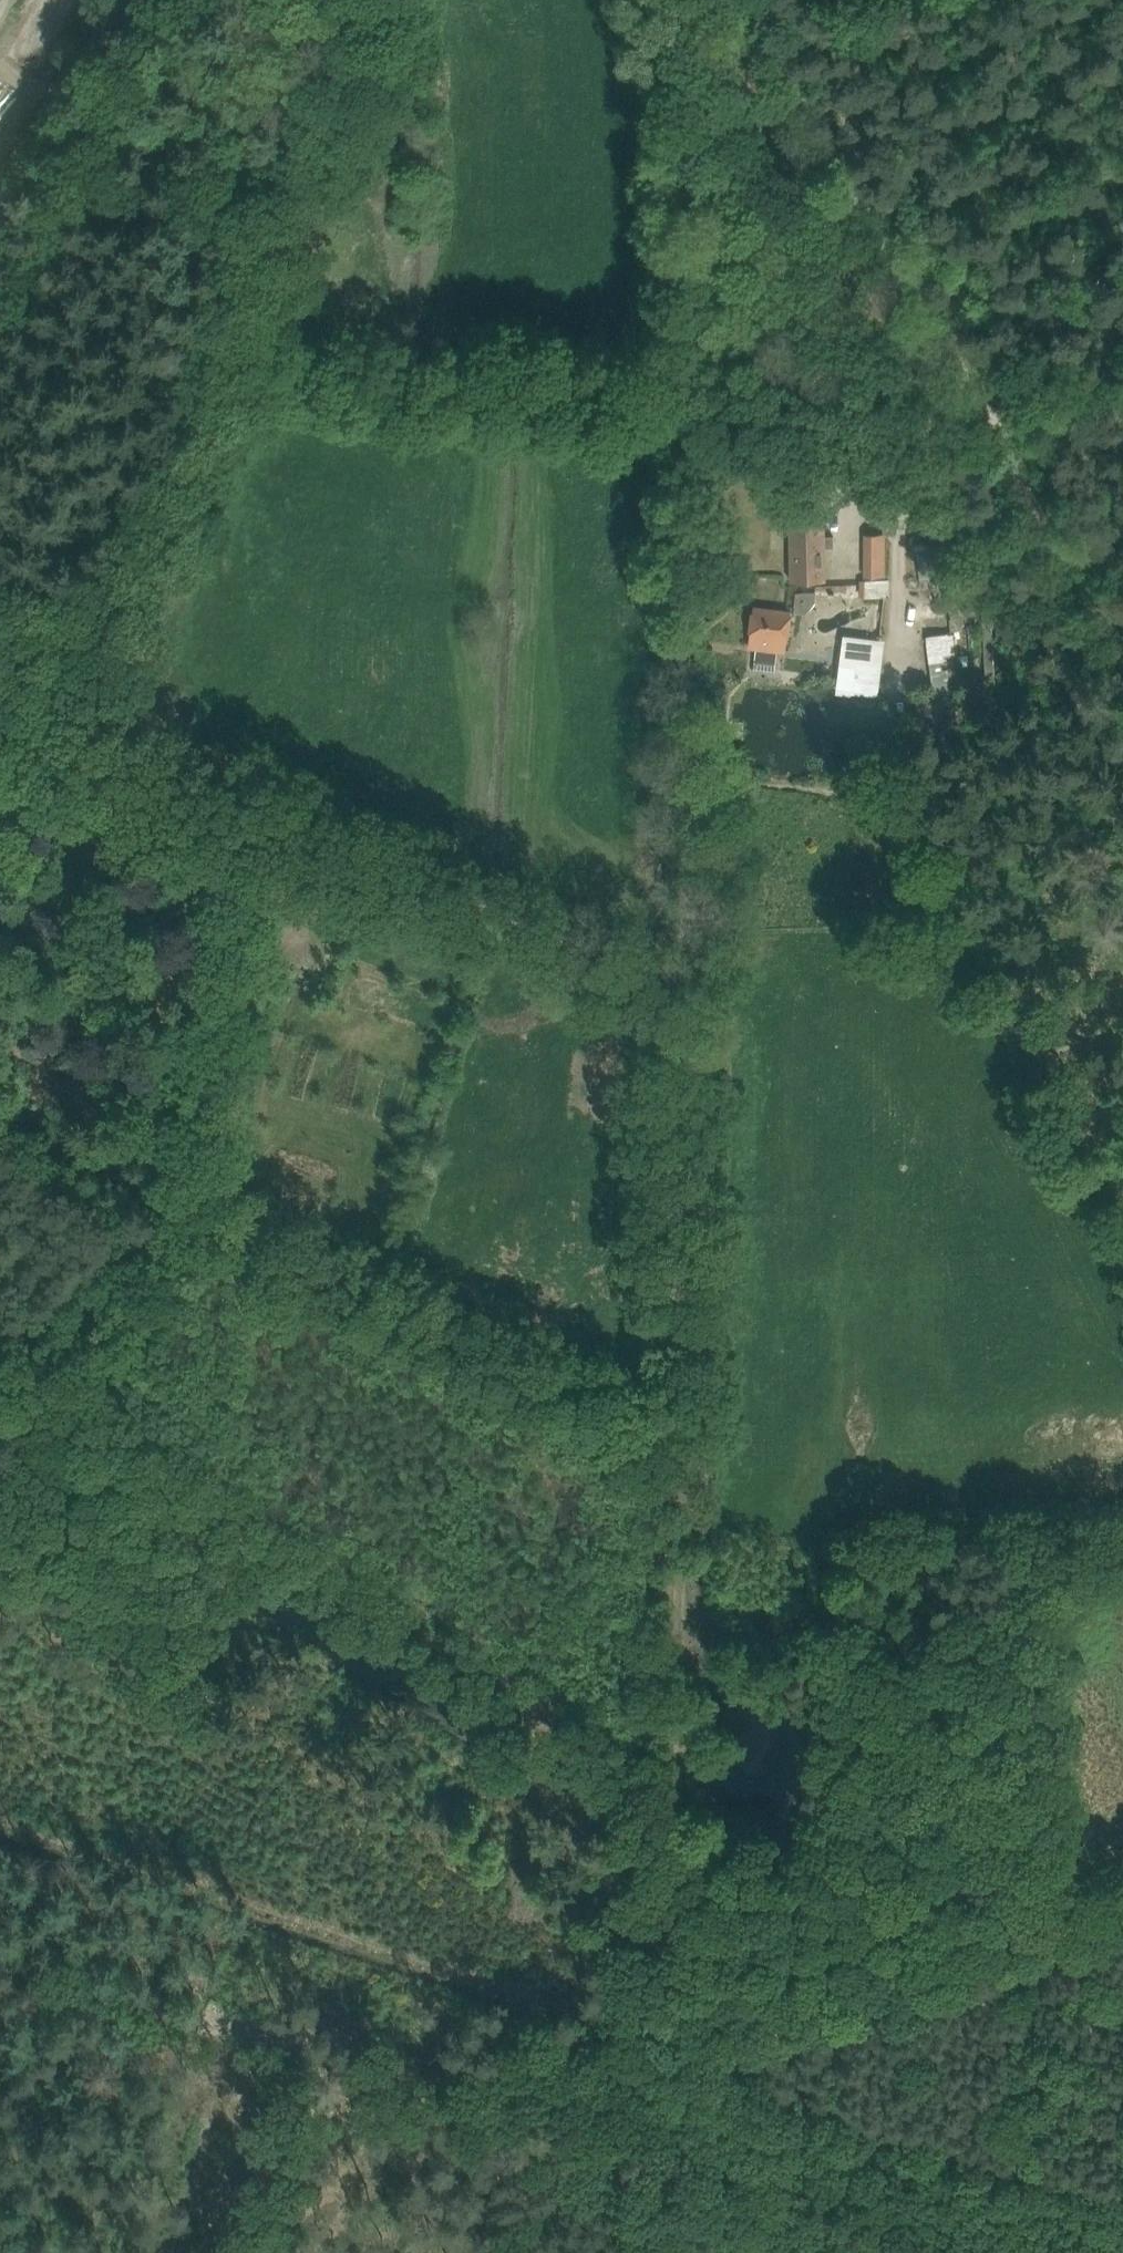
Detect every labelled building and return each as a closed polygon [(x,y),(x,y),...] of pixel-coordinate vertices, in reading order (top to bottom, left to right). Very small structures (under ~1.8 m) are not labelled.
[(790,500),(791,581),(825,580),(824,500),(790,500)] [(884,576),(884,560),(866,560),(866,576),(884,576)] [(887,595),(888,577),(862,577),(862,595),(887,595)] [(748,646),(785,651),(791,611),(754,606),(748,646)] [(926,669),(953,668),(952,615),(924,616),(926,669)] [(844,639),(838,690),(877,695),(883,644),(844,639)]
